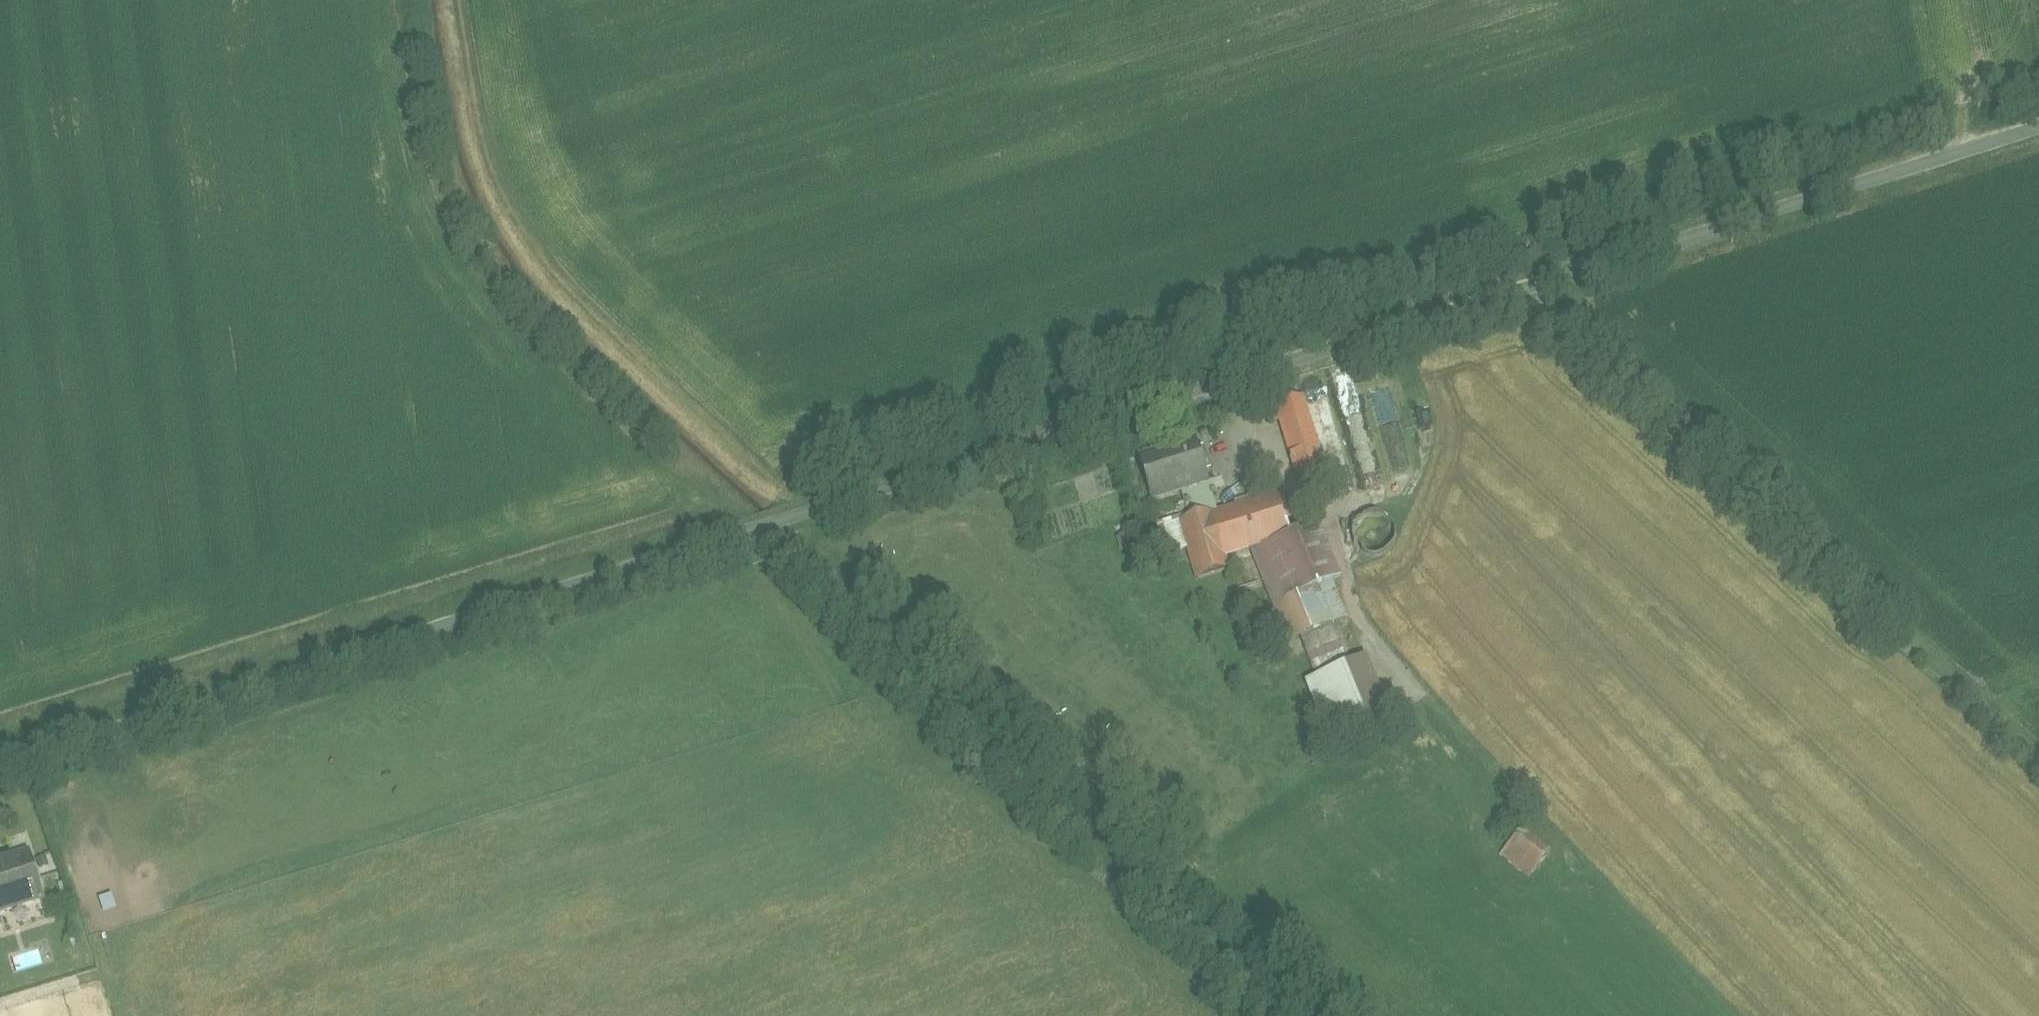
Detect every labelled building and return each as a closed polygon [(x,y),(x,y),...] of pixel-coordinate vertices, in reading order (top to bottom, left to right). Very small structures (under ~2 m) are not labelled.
[(1328,481),(1302,398),(1270,408),(1296,491),(1328,481)] [(1434,427),(1431,403),(1421,405),(1424,428),(1434,427)] [(1167,501),(1176,526),(1195,582),(1226,571),(1222,560),(1247,552),(1271,606),(1286,644),(1295,640),(1310,678),(1300,682),(1325,744),(1389,718),(1365,656),(1348,663),(1333,625),(1345,621),(1330,583),(1342,580),(1319,527),(1289,537),(1274,492),(1217,512),(1192,440),(1134,460),(1150,506),(1167,501)] [(1392,527),(1387,520),(1379,516),(1371,515),(1364,517),(1356,523),(1353,528),(1351,538),(1354,547),(1359,553),(1365,556),(1374,558),(1383,555),(1389,550),(1393,543),(1394,535),(1392,527)] [(1549,853),(1518,830),(1496,860),(1527,883),(1549,853)] [(51,903),(34,851),(0,861),(0,919),(51,903)]
